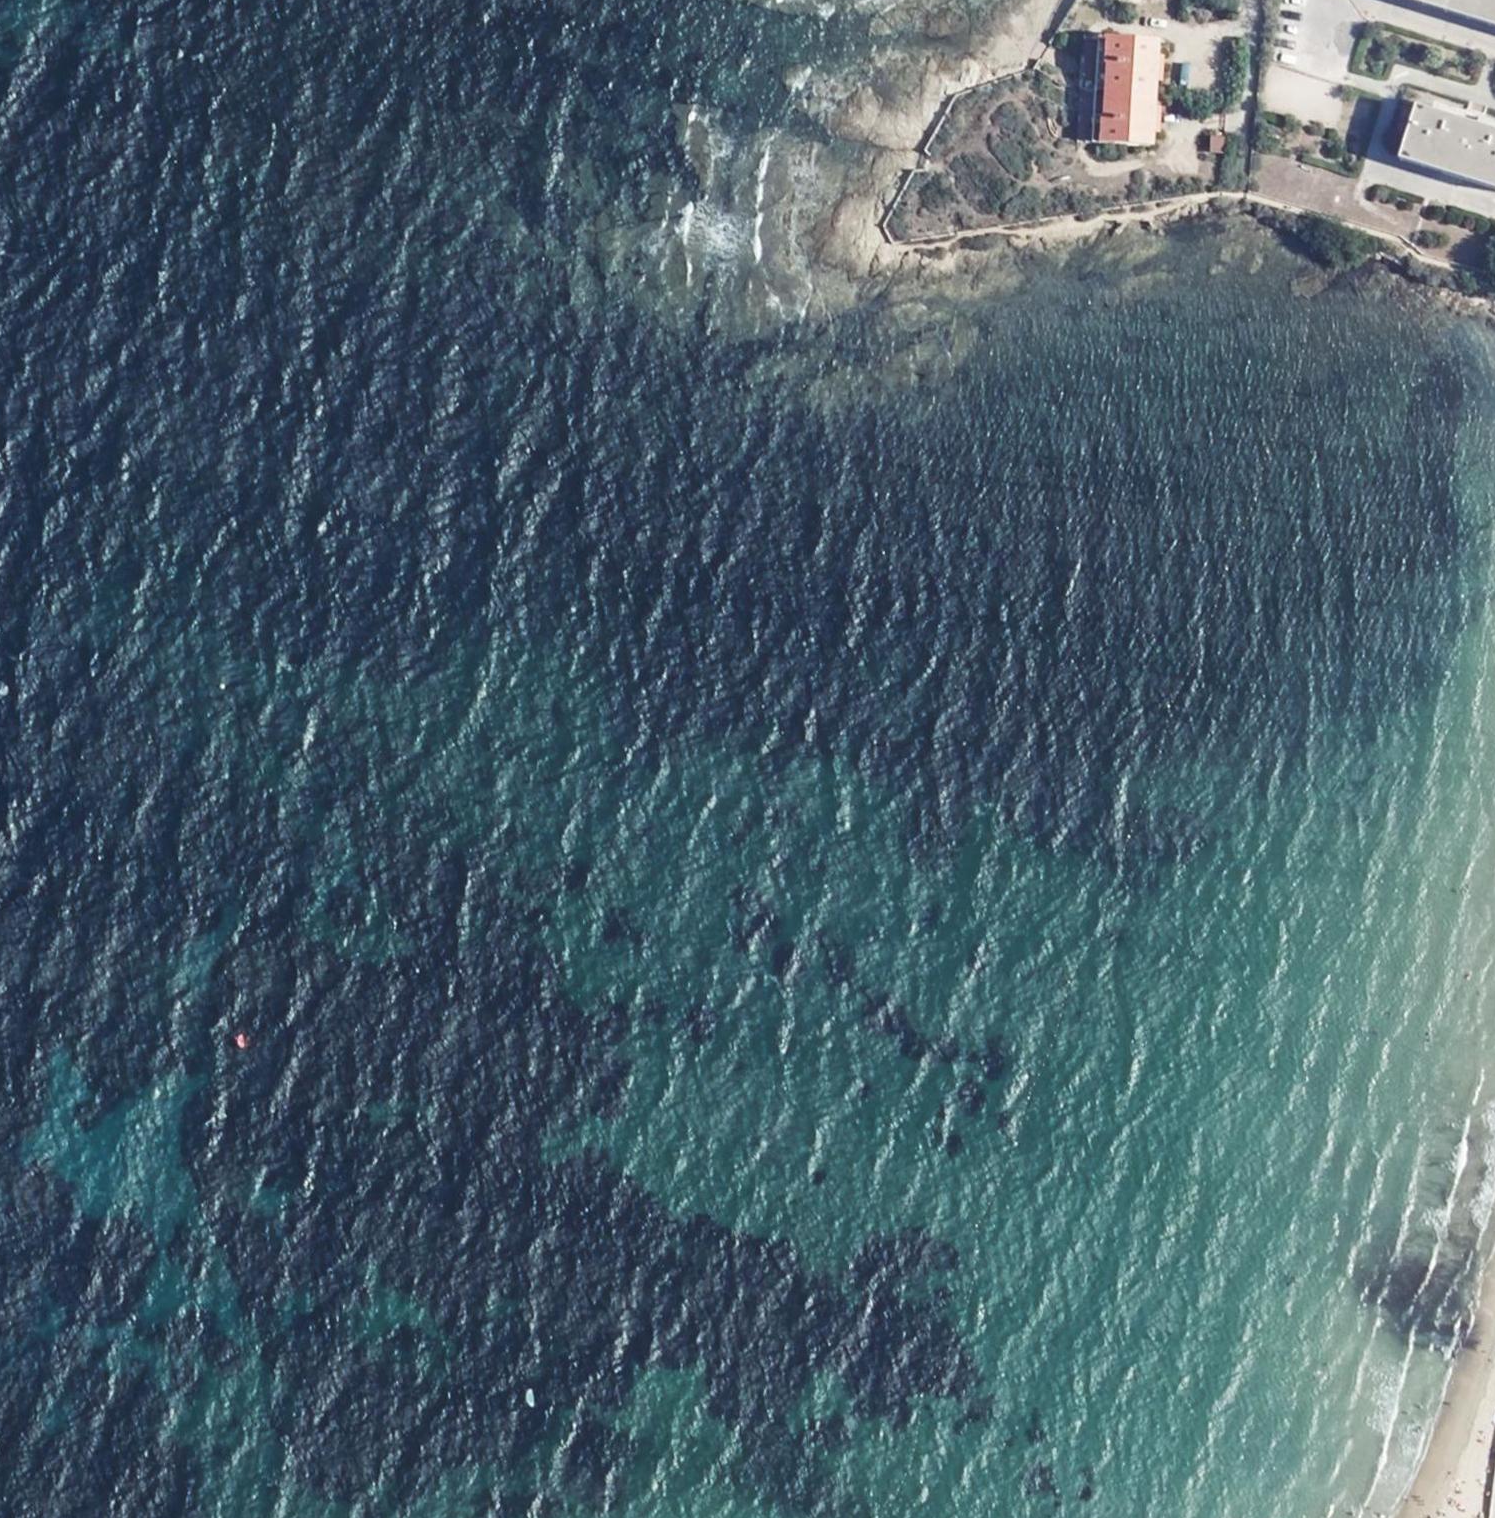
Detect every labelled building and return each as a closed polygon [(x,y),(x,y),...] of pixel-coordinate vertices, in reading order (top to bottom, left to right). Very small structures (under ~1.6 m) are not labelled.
[(1494,22),(1494,0),(1419,0),(1494,22)] [(1153,89),(1154,65),(1155,46),(1104,45),(1103,73),(1110,73),(1107,124),(1097,124),(1095,151),(1149,153),(1149,140),(1149,116),(1151,116),(1153,89)] [(1164,64),(1154,65),(1153,89),(1161,89),(1164,64)] [(1417,110),(1403,156),(1494,180),(1494,131),(1417,110)] [(1149,116),(1149,140),(1158,141),(1159,117),(1151,116),(1149,116)]
